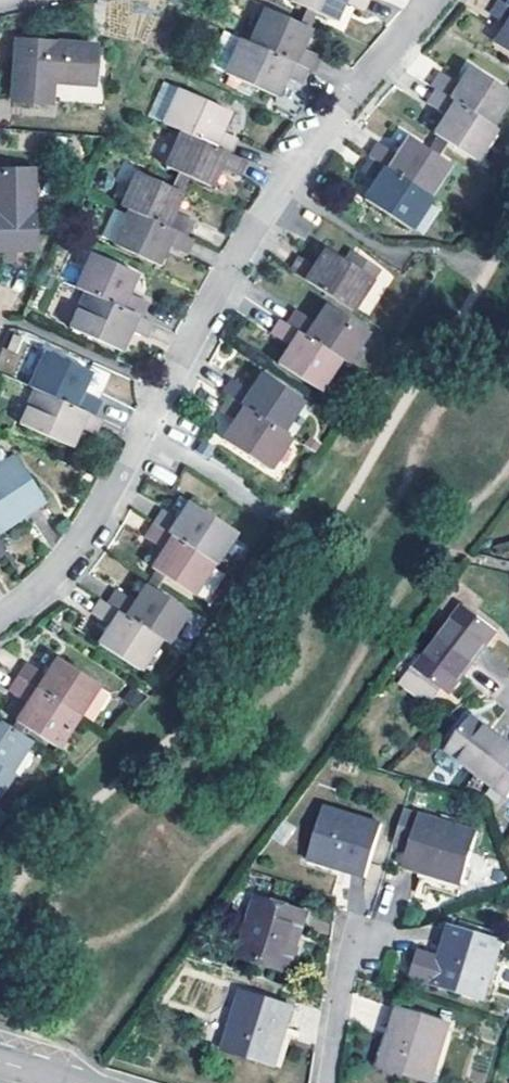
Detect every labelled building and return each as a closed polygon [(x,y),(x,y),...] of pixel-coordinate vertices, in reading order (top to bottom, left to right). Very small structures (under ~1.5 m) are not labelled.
[(288,0),(332,21),(342,1),(360,9),(365,0),(288,0)] [(500,1),(490,15),(508,27),(497,44),(508,52),(508,7),(500,1)] [(263,7),(247,41),(305,68),(312,71),(319,56),(299,47),(308,27),(263,7)] [(305,68),(247,41),(239,38),(222,73),(274,96),(281,81),(283,77),(297,83),(305,68)] [(93,46),(16,40),(11,100),(48,102),(51,81),(91,83),(93,46)] [(435,89),(490,124),(508,94),(508,91),(469,65),(459,79),(457,82),(440,71),(431,86),(435,89)] [(145,115),(179,131),(227,152),(233,137),(219,130),(228,110),(160,80),(145,115)] [(490,124),(435,89),(425,104),(443,115),(432,133),(436,136),(446,142),(473,161),(495,127),(490,124)] [(227,152),(179,131),(163,165),(208,186),(218,167),(236,175),(243,159),(227,152)] [(368,156),(369,156),(428,195),(448,163),(437,155),(427,149),(407,136),(398,150),(395,154),(378,142),(368,156)] [(431,142),(441,149),(446,142),(436,136),(431,142)] [(431,142),(427,149),(437,155),(441,149),(431,142)] [(428,195),(369,156),(359,171),(374,180),(361,198),(409,229),(431,197),(428,195)] [(13,248),(31,247),(30,170),(0,171),(0,261),(12,261),(13,248)] [(136,171),(120,205),(127,208),(184,234),(190,220),(172,211),(180,192),(136,171)] [(184,234),(127,208),(111,244),(123,250),(134,255),(156,265),(165,245),(184,253),(191,237),(184,234)] [(299,255),(289,270),(350,309),(371,278),(323,248),(313,264),(299,255)] [(123,250),(116,264),(127,269),(134,255),(123,250)] [(84,291),(138,316),(145,301),(127,291),(135,272),(127,269),(116,264),(90,252),(74,287),(84,291)] [(138,316),(84,291),(68,326),(120,349),(129,330),(143,337),(150,322),(138,316)] [(295,310),(286,323),(339,357),(346,361),(366,331),(325,304),(313,321),(295,310)] [(286,323),(280,319),(270,333),(287,344),(276,363),(277,363),(286,369),(318,390),(339,357),(286,323)] [(0,356),(0,370),(14,374),(24,339),(7,333),(0,356)] [(44,351),(27,385),(33,388),(92,415),(98,400),(80,391),(89,371),(44,351)] [(277,363),(273,370),(282,375),(286,369),(277,363)] [(268,377),(277,383),(282,375),(273,370),(268,377)] [(222,392),(229,396),(282,430),(303,400),(277,383),(268,377),(260,372),(249,389),(231,378),(222,392)] [(92,415),(33,388),(17,422),(68,446),(78,427),(93,434),(100,418),(92,415)] [(282,430),(229,396),(219,411),(232,419),(221,437),(269,468),(290,436),(282,430)] [(9,524),(6,521),(40,498),(11,456),(6,459),(0,451),(0,529),(9,524)] [(161,510),(153,523),(212,562),(213,562),(234,531),(186,500),(177,514),(175,518),(161,510)] [(149,565),(155,568),(164,575),(191,593),(212,562),(153,523),(144,537),(161,548),(149,565)] [(155,568),(150,576),(159,583),(164,575),(155,568)] [(145,583),(155,590),(159,583),(150,576),(145,583)] [(107,603),(159,637),(165,642),(186,609),(155,590),(145,583),(144,583),(135,597),(132,601),(116,589),(107,603)] [(107,603),(100,599),(91,613),(107,625),(105,628),(96,642),(138,669),(159,637),(107,603)] [(463,606),(439,636),(472,662),(497,631),(463,606)] [(449,693),(472,662),(439,636),(403,681),(426,699),(430,699),(440,686),(449,693)] [(27,662),(18,677),(77,715),(98,683),(55,656),(46,670),(44,673),(27,662)] [(56,747),(77,715),(18,677),(8,691),(25,702),(14,720),(56,747)] [(462,762),(476,773),(502,740),(472,716),(445,749),(447,751),(439,762),(441,767),(448,773),(454,773),(462,762)] [(10,777),(7,774),(9,772),(30,740),(0,721),(0,791),(10,777)] [(502,740),(476,773),(508,797),(508,796),(508,745),(502,740)] [(323,808),(308,859),(365,877),(381,825),(323,808)] [(477,832),(404,810),(393,846),(408,851),(403,867),(427,874),(461,884),(477,832)] [(256,897),(238,955),(288,971),(306,912),(256,897)] [(419,951),(411,977),(484,1000),(502,941),(450,925),(440,957),(435,955),(419,951)] [(242,991),(223,1049),(275,1065),(293,1006),(242,991)] [(397,1008),(380,1066),(432,1082),(449,1024),(397,1008)]
